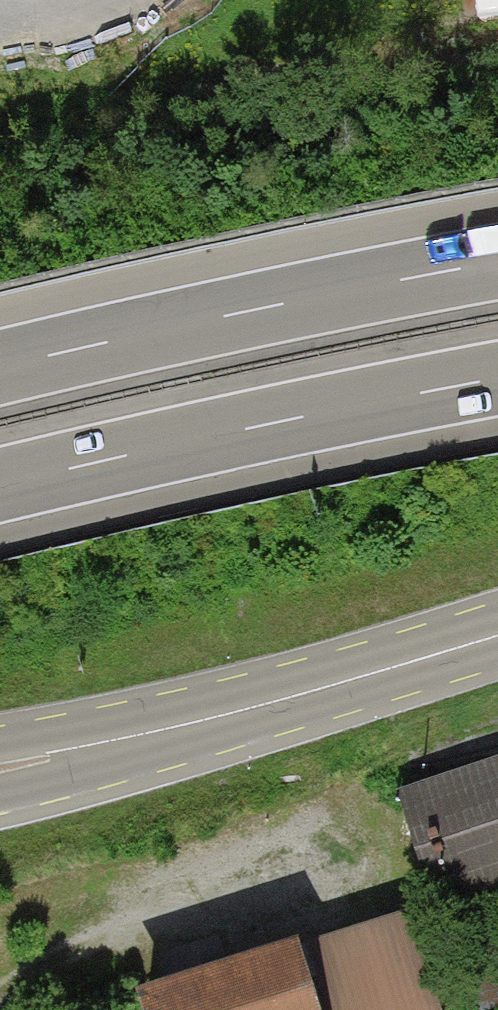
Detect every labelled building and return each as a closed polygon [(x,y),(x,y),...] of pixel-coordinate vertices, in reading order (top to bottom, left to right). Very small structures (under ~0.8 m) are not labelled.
[(438,908),(497,888),(497,753),(397,787),(438,908)] [(402,914),(302,945),(322,1009),(431,1009),(402,914)] [(135,993),(140,1009),(322,1009),(302,945),(135,993)]
